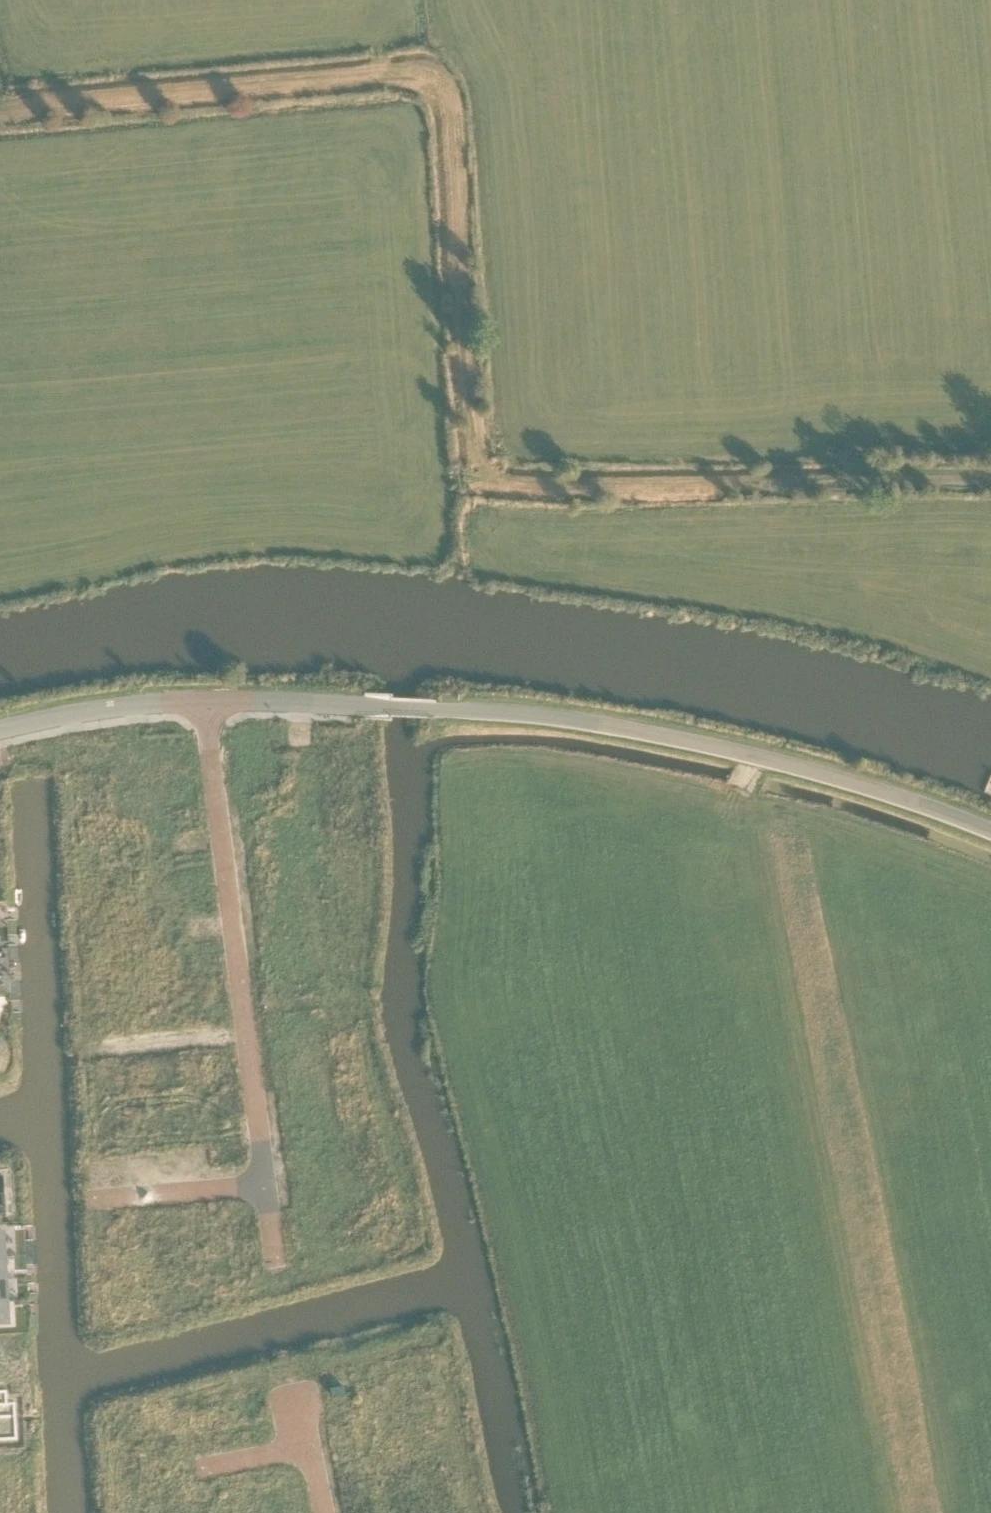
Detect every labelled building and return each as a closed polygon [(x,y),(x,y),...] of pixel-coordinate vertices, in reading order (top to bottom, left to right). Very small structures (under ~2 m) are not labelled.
[(174,865),(162,866),(163,874),(175,873),(174,865)] [(177,891),(166,892),(166,900),(178,899),(177,891)] [(178,899),(166,900),(167,908),(179,907),(178,899)] [(187,1140),(189,1152),(197,1152),(196,1140),(187,1140)] [(166,1142),(167,1154),(175,1154),(175,1153),(174,1141),(166,1142)] [(144,1144),(145,1156),(153,1156),(153,1155),(152,1143),(144,1144)] [(122,1146),(123,1158),(131,1157),(130,1145),(122,1146)] [(107,1147),(99,1148),(100,1160),(109,1159),(107,1147)] [(7,1301),(0,1302),(0,1325),(9,1325),(7,1301)] [(17,1438),(15,1402),(6,1403),(5,1391),(0,1391),(0,1439),(17,1438)] [(237,1474),(225,1477),(227,1485),(239,1482),(237,1474)] [(225,1477),(214,1481),(216,1488),(227,1485),(225,1477)]
